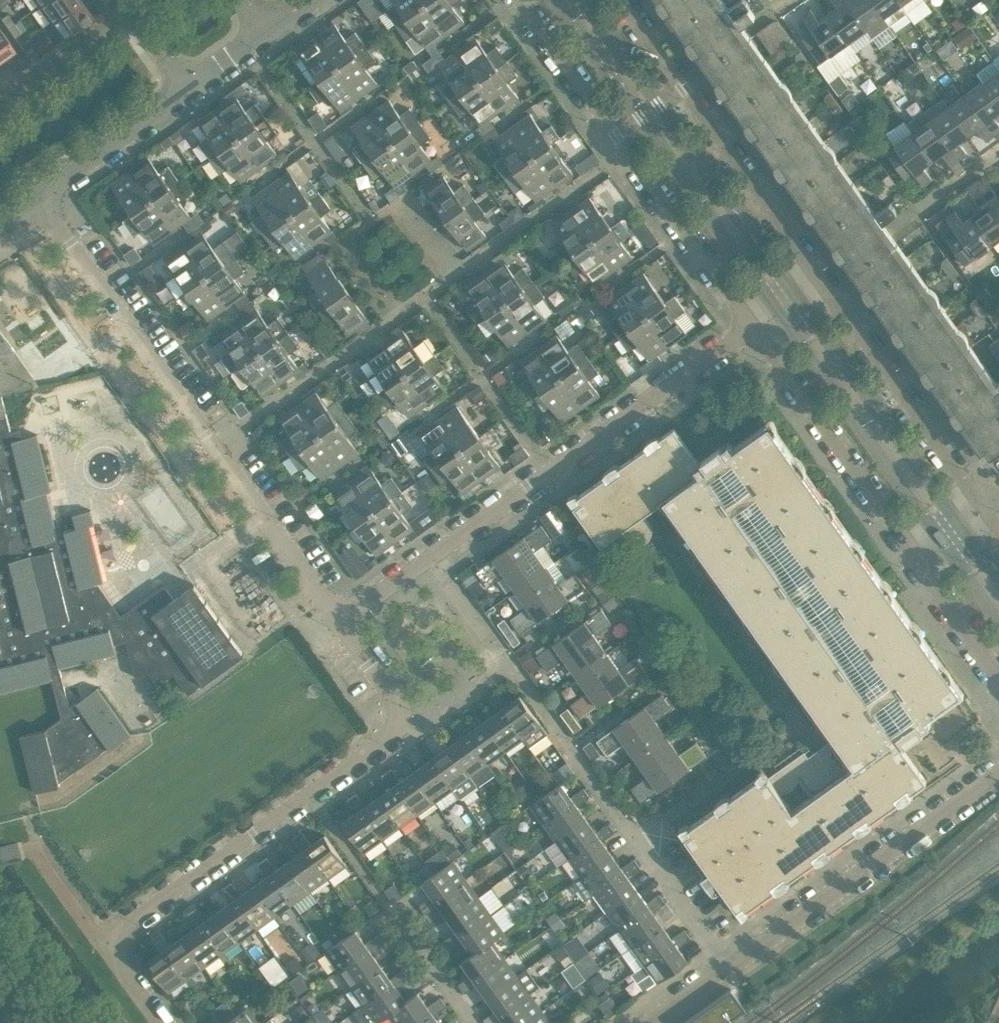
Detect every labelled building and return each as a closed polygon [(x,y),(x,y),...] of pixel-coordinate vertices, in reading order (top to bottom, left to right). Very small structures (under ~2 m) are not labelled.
[(81,0),(80,0),(46,0),(38,6),(50,22),(81,0)] [(63,40),(93,18),(81,0),(50,22),(63,40)] [(395,3),(385,10),(396,25),(424,5),(421,0),(393,0),(395,3)] [(424,5),(446,34),(464,21),(453,6),(461,0),(431,0),(424,5)] [(922,287),(878,226),(897,212),(896,211),(895,209),(894,207),(892,205),(890,203),(871,216),(737,28),(755,15),(750,8),(749,5),(749,4),(747,2),(746,1),(746,0),(739,0),(724,11),(717,0),(658,0),(716,82),(721,78),(731,92),(726,96),(746,123),(751,119),(760,133),(756,137),(775,164),(780,161),(790,175),(785,178),(804,205),(809,202),(819,216),(814,219),(951,411),(956,408),(966,421),(961,425),(981,452),(985,449),(991,456),(998,451),(998,388),(995,390),(922,287)] [(845,0),(832,0),(837,7),(828,14),(848,42),(866,29),(845,0)] [(872,0),(845,0),(866,29),(872,37),(889,25),(872,0)] [(898,0),(872,0),(889,25),(907,12),(898,0)] [(907,12),(924,0),(898,0),(907,12)] [(424,5),(396,25),(406,40),(416,53),(425,46),(427,48),(434,43),(446,34),(424,5)] [(848,42),(828,14),(819,20),(810,8),(801,15),(813,31),(803,38),(820,62),(848,42)] [(7,13),(1,18),(7,27),(14,22),(7,13)] [(491,35),(504,25),(498,16),(484,25),(491,35)] [(791,39),(779,23),(778,21),(777,20),(776,20),(775,20),(774,20),(773,21),(757,32),(772,53),(791,39)] [(14,22),(7,27),(14,37),(21,32),(14,22)] [(366,46),(355,31),(346,38),(335,23),(316,37),(337,67),(366,46)] [(14,50),(0,29),(0,60),(14,50)] [(337,67),(316,37),(297,50),(318,79),(319,80),(337,67)] [(507,60),(496,45),(487,52),(476,37),(457,51),(478,81),(507,60)] [(434,43),(427,48),(433,56),(440,51),(434,43)] [(377,83),(367,68),(377,61),(366,46),(337,67),(359,96),(377,83)] [(31,47),(25,52),(32,61),(38,57),(31,47)] [(807,59),(800,50),(796,54),(795,58),(799,64),(807,59)] [(433,56),(422,63),(428,72),(439,64),(446,59),(440,51),(433,56)] [(478,81),(457,51),(446,59),(439,64),(449,79),(439,86),(450,101),(478,81)] [(26,66),(19,56),(10,62),(17,72),(26,66)] [(813,67),(807,59),(799,64),(804,70),(808,71),(813,67)] [(408,74),(418,66),(413,60),(403,67),(408,74)] [(519,97),(508,82),(518,75),(507,60),(478,81),(500,110),(511,103),(519,97)] [(977,73),(983,81),(998,104),(998,67),(994,60),(977,73)] [(359,96),(337,67),(319,80),(318,79),(309,87),(320,102),(330,95),(340,110),(351,102),(359,96)] [(839,73),(829,80),(837,92),(847,85),(839,73)] [(500,110),(478,81),(450,101),(461,116),(471,109),(481,124),(477,127),(482,134),(494,126),(489,119),(500,110)] [(965,94),(994,134),(998,130),(998,123),(997,120),(994,116),(998,112),(998,104),(983,81),(965,94)] [(836,100),(830,91),(825,95),(825,99),(829,105),(836,100)] [(965,94),(947,106),(968,135),(977,128),(980,132),(985,140),(994,134),(965,94)] [(266,117),(256,103),(246,110),(235,95),(216,108),(238,138),(266,117)] [(514,107),(521,101),(519,97),(511,103),(514,107)] [(942,98),(924,111),(959,159),(967,153),(962,146),(959,141),(968,135),(947,106),(942,98)] [(420,122),(410,107),(400,114),(389,99),(370,113),(392,143),(420,122)] [(842,109),(836,100),(829,105),(833,111),(838,112),(842,109)] [(351,102),(340,110),(343,113),(353,106),(351,102)] [(238,138),(216,108),(198,121),(208,136),(199,143),(209,158),(238,138)] [(924,111),(907,123),(912,131),(933,160),(942,153),(945,158),(950,165),(959,159),(924,111)] [(318,112),(309,118),(318,131),(327,125),(318,112)] [(392,143),(370,113),(352,126),(362,141),(353,148),(363,163),(392,143)] [(530,113),(512,127),(533,157),(555,140),(563,135),(554,123),(543,131),(530,113)] [(278,154),(267,139),(277,132),(266,117),(238,138),(259,168),(278,154)] [(904,120),(886,133),(896,147),(887,153),(904,177),(913,170),(923,185),(932,178),(927,171),(924,166),(933,160),(912,131),(907,123),(904,120)] [(432,159),(421,144),(431,137),(420,122),(392,143),(413,173),(424,165),(432,159)] [(494,127),(481,136),(487,144),(493,140),(504,155),(494,162),(504,177),(533,157),(512,127),(500,135),(494,127)] [(865,141),(859,133),(855,136),(854,140),(858,146),(865,141)] [(332,134),(324,140),(331,149),(339,144),(332,134)] [(165,148),(175,141),(170,135),(160,142),(165,148)] [(259,168),(238,138),(209,158),(220,173),(230,166),(240,181),(259,168)] [(555,140),(533,157),(554,186),(573,173),(561,156),(565,153),(555,140)] [(872,150),(865,141),(858,146),(863,152),(867,153),(872,150)] [(413,173),(392,143),(363,163),(374,178),(384,171),(394,186),(401,181),(413,173)] [(429,173),(442,163),(437,156),(432,159),(424,165),(429,173)] [(179,179),(169,165),(159,172),(148,157),(130,170),(151,200),(179,179)] [(533,157),(504,177),(515,192),(525,185),(536,200),(542,195),(546,192),(554,187),(554,186),(533,157)] [(151,200),(130,170),(111,183),(132,213),(151,200)] [(321,194),(310,179),(300,186),(289,171),(271,184),(292,214),(321,194)] [(328,173),(321,179),(328,189),(336,183),(328,173)] [(435,181),(430,173),(429,173),(419,180),(425,188),(435,181)] [(895,182),(889,173),(881,179),(886,185),(890,186),(895,182)] [(474,198),(464,183),(454,190),(443,175),(435,181),(425,188),(424,189),(445,219),(474,198)] [(191,216),(180,201),(190,194),(179,179),(151,200),(172,230),(184,221),(191,216)] [(395,197),(407,189),(401,181),(394,186),(390,189),(395,197)] [(292,214),(271,184),(252,197),(263,212),(253,219),(264,234),(292,214)] [(998,197),(990,185),(981,191),(998,215),(998,196),(998,197)] [(981,191),(973,197),(981,209),(972,215),(993,244),(998,239),(998,215),(981,191)] [(332,230),(321,215),(331,208),(321,194),(292,214),(313,244),(325,235),(332,230)] [(536,200),(528,206),(531,210),(539,204),(546,199),(542,195),(536,200)] [(611,226),(589,196),(571,210),(592,240),(611,226)] [(486,235),(475,220),(485,213),(474,198),(445,219),(467,249),(486,235)] [(172,230),(151,200),(132,213),(123,220),(133,235),(143,228),(154,243),(172,230)] [(571,210),(563,215),(552,223),(563,238),(553,245),(564,260),(592,240),(571,210)] [(993,244),(972,215),(963,222),(955,210),(935,224),(963,263),(973,255),(974,257),(993,244)] [(552,223),(563,215),(560,211),(549,219),(552,223)] [(313,244),(292,214),(264,234),(274,249),(284,242),(295,257),(313,244)] [(504,229),(514,222),(509,215),(499,222),(504,229)] [(198,226),(191,216),(184,221),(191,231),(198,226)] [(202,223),(191,231),(196,237),(203,233),(206,230),(202,223)] [(632,256),(611,226),(592,240),(613,269),(632,256)] [(337,237),(332,230),(325,235),(330,242),(337,237)] [(196,237),(184,246),(205,276),(234,255),(223,241),(213,248),(203,233),(196,237)] [(651,233),(645,237),(650,245),(656,241),(651,233)] [(613,269),(592,240),(564,260),(574,275),(584,268),(595,283),(613,269)] [(135,246),(124,254),(132,264),(142,257),(135,246)] [(184,246),(165,259),(176,274),(166,281),(177,296),(177,297),(187,290),(187,289),(205,276),(184,246)] [(534,281),(523,266),(513,273),(507,264),(513,259),(506,249),(492,259),(495,264),(484,272),(505,302),(534,281)] [(313,269),(325,260),(320,253),(308,261),(313,269)] [(234,255),(205,276),(227,306),(235,300),(245,292),(235,277),(244,270),(234,255)] [(953,265),(946,257),(942,260),(941,264),(945,270),(953,265)] [(325,260),(313,269),(306,273),(317,288),(307,295),(318,310),(347,289),(326,259),(325,260)] [(275,265),(268,270),(275,280),(282,275),(275,265)] [(959,274),(953,265),(945,270),(950,276),(954,277),(959,274)] [(476,277),(466,285),(465,285),(476,300),(466,307),(478,323),(487,316),(487,315),(505,302),(484,272),(476,277)] [(665,302),(644,272),(625,286),(646,316),(665,302)] [(466,285),(476,277),(473,273),(463,280),(466,285)] [(205,276),(187,289),(187,290),(208,319),(227,306),(205,276)] [(545,318),(535,303),(545,296),(534,281),(505,302),(527,332),(545,318)] [(646,316),(625,286),(606,299),(617,314),(607,321),(618,336),(646,316)] [(368,319),(347,289),(318,310),(329,325),(338,318),(349,333),(355,328),(368,320),(368,319)] [(245,292),(235,300),(246,316),(257,309),(245,292)] [(687,332),(676,317),(685,310),(675,295),(665,302),(646,316),(668,346),(687,332)] [(982,306),(976,297),(971,301),(970,305),(975,311),(982,306)] [(527,332),(505,302),(487,315),(487,316),(508,345),(527,332)] [(988,315),(982,306),(975,311),(979,317),(983,318),(988,315)] [(246,316),(238,322),(260,352),(288,331),(277,317),(268,324),(257,309),(246,316)] [(668,346),(646,316),(618,336),(629,351),(638,344),(649,359),(668,346)] [(359,333),(371,324),(368,320),(355,328),(359,333)] [(226,325),(211,335),(216,343),(222,339),(226,344),(230,350),(221,357),(231,372),(241,365),(260,352),(238,322),(229,329),(226,325)] [(391,338),(402,330),(399,325),(388,333),(391,338)] [(7,414),(2,394),(16,391),(7,354),(16,351),(0,329),(0,416),(7,414)] [(435,353),(423,338),(414,345),(403,330),(402,330),(391,338),(384,343),(406,373),(424,360),(425,360),(435,353)] [(288,331),(260,352),(281,382),(293,373),(300,368),(298,365),(289,353),(299,346),(288,331)] [(588,357),(578,342),(568,349),(557,334),(538,348),(560,378),(588,357)] [(991,343),(990,344),(990,345),(990,346),(990,347),(990,348),(998,361),(998,337),(991,343)] [(384,343),(376,349),(366,356),(376,371),(367,378),(377,393),(406,373),(384,343)] [(359,361),(366,356),(376,349),(372,344),(355,356),(359,361)] [(560,378),(538,348),(520,361),(530,376),(521,383),(532,398),(541,391),(560,378)] [(241,365),(231,372),(235,376),(243,387),(252,381),(255,384),(262,395),(270,390),(281,382),(260,352),(241,365)] [(446,389),(435,374),(444,367),(435,353),(425,360),(424,360),(406,373),(427,403),(446,389)] [(600,394),(589,379),(599,372),(588,357),(560,378),(581,408),(600,394)] [(650,360),(641,366),(645,372),(654,366),(650,360)] [(300,368),(293,373),(298,376),(299,377),(309,369),(309,368),(304,361),(298,365),(300,368)] [(427,403),(406,373),(377,393),(388,408),(398,401),(408,416),(427,403)] [(581,408),(560,378),(541,391),(562,421),(581,408)] [(347,415),(337,400),(327,407),(320,396),(328,390),(321,381),(302,395),(305,399),(298,405),(319,435),(347,415)] [(319,435),(298,405),(279,418),(290,433),(280,440),(290,455),(319,435)] [(479,435),(457,406),(439,419),(460,449),(479,435)] [(104,580),(103,580),(89,526),(95,524),(94,523),(93,523),(90,510),(91,510),(91,509),(72,514),(73,515),(77,527),(57,533),(51,510),(52,510),(52,509),(51,509),(46,492),(52,490),(52,489),(51,489),(37,435),(38,434),(37,433),(8,441),(6,432),(12,431),(11,430),(7,414),(0,416),(0,691),(52,678),(62,718),(46,729),(22,735),(36,792),(60,786),(59,782),(108,747),(111,750),(132,734),(98,686),(70,706),(60,666),(116,652),(107,618),(106,619),(103,620),(96,593),(96,592),(86,594),(84,586),(104,581),(104,580)] [(359,451),(348,436),(358,429),(347,415),(319,435),(340,465),(351,457),(358,452),(359,451)] [(460,449),(439,419),(420,432),(431,447),(421,454),(432,469),(460,449)] [(393,423),(383,430),(390,439),(400,432),(393,423)] [(715,891),(715,892),(716,891),(722,887),(740,913),(912,790),(926,779),(901,744),(930,723),(925,717),(961,692),(769,423),(733,448),(728,442),(700,462),(674,427),(570,501),(601,544),(607,540),(611,545),(612,546),(614,547),(615,546),(627,537),(629,539),(635,543),(642,542),(648,538),(651,531),(649,524),(643,515),(664,499),(834,737),(808,756),(804,751),(768,776),(765,772),(682,831),(709,869),(701,875),(712,890),(713,891),(715,891)] [(340,465),(319,435),(290,455),(301,470),(311,463),(322,478),(340,465)] [(500,465),(479,435),(460,449),(481,479),(500,465)] [(398,437),(390,443),(398,454),(407,448),(398,437)] [(519,448),(509,455),(515,462),(516,464),(529,454),(523,445),(519,448)] [(481,479),(460,449),(432,469),(442,484),(452,477),(463,492),(481,479)] [(354,462),(361,457),(358,452),(351,457),(354,462)] [(362,474),(370,468),(366,464),(359,469),(362,474)] [(402,490),(391,476),(381,483),(371,468),(370,468),(362,474),(352,481),(373,511),(402,490)] [(373,511),(352,481),(333,494),(355,524),(373,511)] [(413,527),(403,512),(412,505),(402,490),(373,511),(395,541),(406,532),(413,527)] [(395,541),(373,511),(355,524),(376,554),(395,541)] [(411,539),(429,526),(424,520),(413,527),(406,532),(411,539)] [(541,524),(508,547),(531,578),(546,568),(546,567),(534,551),(551,539),(541,524)] [(508,548),(476,570),(486,585),(504,573),(515,589),(516,589),(531,578),(508,547),(508,548)] [(546,568),(531,578),(553,610),(586,586),(575,572),(566,578),(554,562),(546,568)] [(468,566),(459,573),(468,585),(477,578),(468,566)] [(598,571),(586,580),(597,595),(609,586),(598,571)] [(527,606),(510,618),(521,633),(553,610),(531,578),(516,589),(527,606)] [(243,653),(194,585),(195,584),(195,583),(174,598),(165,584),(120,616),(135,676),(149,673),(158,685),(174,674),(188,694),(245,654),(244,653),(243,653)] [(608,587),(597,595),(609,612),(621,603),(614,594),(614,595),(608,587)] [(607,652),(595,635),(612,623),(601,608),(569,632),(591,663),(607,652)] [(591,663),(569,632),(536,655),(547,670),(564,657),(576,674),(591,663)] [(528,650),(520,655),(528,666),(536,661),(528,650)] [(614,694),(646,671),(636,656),(618,669),(607,652),(591,663),(614,694)] [(614,694),(591,663),(576,674),(588,691),(571,703),(581,718),(614,694)] [(659,681),(667,693),(678,686),(669,674),(659,681)] [(493,695),(488,698),(493,705),(502,698),(497,692),(493,695)] [(667,737),(655,720),(673,708),(662,693),(629,716),(652,748),(667,737)] [(502,698),(493,705),(497,711),(502,708),(523,738),(529,746),(548,733),(542,725),(520,695),(506,705),(502,698)] [(497,711),(484,720),(506,751),(523,738),(502,708),(497,711)] [(652,748),(629,716),(597,740),(607,754),(624,742),(636,758),(652,748)] [(457,720),(453,723),(458,730),(467,723),(462,717),(457,720)] [(467,723),(458,730),(462,736),(467,733),(488,763),(505,751),(506,751),(484,720),(471,730),(467,723)] [(462,736),(449,746),(471,776),(478,786),(495,773),(488,763),(467,733),(462,736)] [(674,779),(707,756),(696,741),(679,753),(667,737),(652,748),(674,779)] [(600,754),(591,741),(583,746),(593,760),(600,754)] [(422,745),(418,748),(423,755),(432,749),(427,742),(422,745)] [(432,749),(423,755),(427,761),(432,758),(453,788),(453,789),(460,798),(478,786),(471,776),(449,746),(436,755),(432,749)] [(674,779),(652,748),(636,758),(648,775),(631,787),(641,802),(674,779)] [(427,761),(414,771),(435,801),(453,789),(453,788),(432,758),(427,761)] [(387,771),(382,774),(387,780),(396,774),(391,767),(387,771)] [(396,774),(387,780),(391,787),(396,784),(417,814),(435,801),(414,771),(400,780),(396,774)] [(539,798),(531,804),(544,822),(574,801),(571,796),(561,783),(556,786),(539,798)] [(391,787),(378,796),(400,826),(417,814),(396,784),(391,787)] [(584,787),(577,792),(583,801),(590,796),(587,792),(584,787)] [(351,796),(347,799),(352,806),(361,799),(356,792),(351,796)] [(574,801),(544,822),(544,823),(556,840),(586,819),(577,805),(583,801),(577,792),(571,796),(574,801)] [(361,799),(352,806),(356,812),(361,809),(382,839),(399,827),(400,826),(378,796),(365,805),(361,799)] [(356,812),(342,822),(364,852),(382,839),(361,809),(356,812)] [(586,819),(556,840),(569,858),(599,836),(596,832),(586,819)] [(609,822),(602,827),(609,836),(615,831),(612,827),(609,822)] [(599,836),(569,858),(582,875),(612,854),(602,841),(609,836),(602,827),(596,832),(599,836)] [(307,838),(302,831),(293,838),(298,844),(307,838)] [(346,864),(325,834),(311,844),(307,838),(298,844),(302,851),(307,847),(328,877),(346,864)] [(307,847),(302,851),(289,860),(311,890),(328,877),(307,847)] [(582,875),(573,881),(586,899),(594,893),(624,872),(621,867),(612,854),(582,875)] [(271,863),(267,856),(258,863),(262,869),(271,863)] [(634,858),(628,863),(634,872),(641,867),(637,862),(634,858)] [(311,890),(289,860),(276,869),(271,863),(262,869),(267,876),(272,872),(293,902),(311,890)] [(436,899),(466,878),(453,860),(423,881),(432,895),(426,900),(432,909),(439,904),(436,899)] [(624,872),(594,893),(607,911),(637,889),(628,876),(634,872),(628,863),(621,867),(624,872)] [(293,902),(272,872),(267,876),(254,885),(275,915),(293,902)] [(448,917),(478,896),(466,878),(436,899),(439,904),(448,917)] [(236,888),(231,882),(222,888),(227,895),(236,888)] [(275,915),(254,885),(240,895),(236,888),(227,895),(231,901),(236,898),(257,928),(275,915)] [(637,889),(607,911),(619,928),(650,907),(646,902),(637,889)] [(659,893),(653,898),(659,907),(666,902),(662,897),(659,893)] [(461,935),(491,913),(478,896),(448,917),(457,930),(451,935),(458,944),(464,939),(461,935)] [(257,928),(236,898),(231,901),(218,910),(240,940),(257,928)] [(619,928),(609,935),(622,953),(662,924),(653,911),(659,907),(653,898),(646,902),(650,907),(619,928)] [(432,909),(426,900),(419,904),(426,913),(432,909)] [(201,913),(196,907),(187,913),(192,920),(201,913)] [(240,940),(218,910),(205,920),(201,913),(192,920),(196,926),(201,923),(222,953),(240,940)] [(492,940),(504,932),(491,913),(461,935),(464,939),(473,952),(474,953),(492,939),(492,940)] [(201,923),(196,926),(183,936),(205,966),(222,953),(201,923)] [(662,924),(622,953),(635,971),(675,942),(671,938),(662,924)] [(684,928),(678,933),(684,942),(691,937),(687,932),(684,928)] [(327,950),(325,951),(338,969),(368,948),(365,943),(355,929),(344,937),(327,950)] [(603,967),(585,929),(568,937),(585,975),(603,967)] [(166,938),(161,932),(152,938),(157,945),(166,938)] [(675,942),(635,971),(647,989),(658,982),(688,960),(678,947),(684,942),(678,933),(671,938),(675,942)] [(378,934),(371,939),(378,948),(385,943),(381,938),(378,934)] [(458,944),(451,935),(445,939),(451,948),(458,944)] [(205,966),(183,936),(170,945),(166,938),(157,945),(161,951),(166,948),(187,978),(205,966)] [(368,948),(338,969),(351,987),(381,965),(372,952),(378,948),(371,939),(365,943),(368,948)] [(505,957),(492,940),(492,939),(474,953),(473,952),(461,960),(471,974),(465,979),(471,988),(478,983),(474,979),(505,957)] [(166,948),(161,951),(147,961),(169,991),(187,978),(166,948)] [(487,996),(517,975),(505,957),(474,979),(478,983),(487,996)] [(574,962),(561,971),(563,973),(569,973),(577,967),(574,962)] [(381,965),(351,987),(363,1004),(393,983),(390,978),(381,965)] [(500,1014),(530,992),(539,985),(527,968),(517,975),(487,996),(496,1009),(490,1014),(496,1022),(503,1018),(500,1014)] [(403,969),(397,974),(403,983),(410,978),(406,974),(403,969)] [(354,1011),(362,1022),(376,1022),(388,1014),(406,1001),(406,1000),(397,987),(403,983),(397,974),(390,978),(393,983),(363,1004),(354,1011)] [(300,975),(290,982),(299,994),(309,987),(300,975)] [(471,988),(465,979),(458,984),(465,993),(471,988)] [(745,1009),(731,989),(683,1022),(725,1022),(745,1009)] [(388,1014),(394,1022),(413,1022),(431,1010),(427,1006),(417,992),(406,1000),(406,1001),(388,1014)] [(542,1010),(530,992),(500,1014),(503,1018),(506,1022),(524,1022),(542,1010)] [(440,996),(434,1001),(440,1010),(447,1005),(444,1001),(440,996)] [(617,1011),(608,997),(599,1003),(608,1017),(617,1011)] [(413,1022),(440,1022),(434,1015),(440,1010),(434,1001),(427,1006),(431,1010),(413,1022)] [(247,1006),(238,1013),(224,1022),(259,1022),(247,1006)] [(542,1010),(524,1022),(551,1022),(542,1010)] [(490,1014),(483,1019),(486,1022),(496,1022),(490,1014)]
